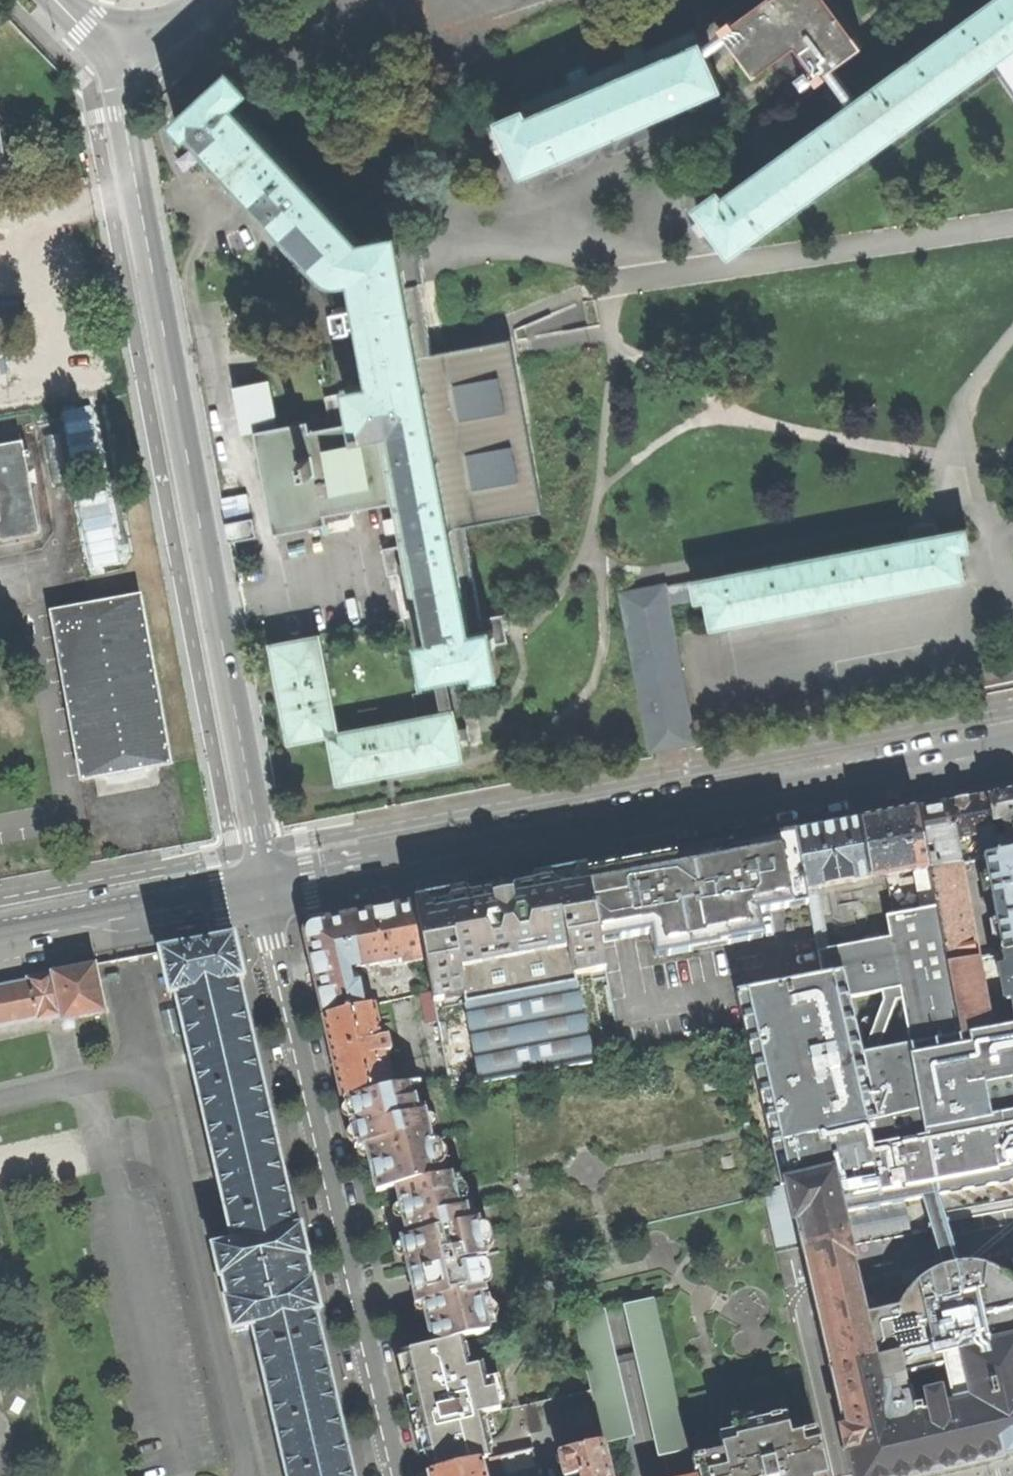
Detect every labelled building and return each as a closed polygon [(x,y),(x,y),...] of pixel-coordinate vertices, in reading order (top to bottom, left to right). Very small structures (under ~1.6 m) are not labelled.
[(694,210),(728,256),(742,245),(987,61),(1002,50),(1007,46),(1012,42),(1012,0),(987,0),(854,100),(845,106),(722,199),(717,193),(694,210)] [(807,71),(812,77),(814,81),(822,75),(830,69),(859,48),(824,0),(741,0),(710,22),(715,28),(720,36),(752,79),(785,54),(791,50),(803,65),(807,71)] [(715,28),(689,44),(691,48),(694,47),(696,52),(720,36),(715,28)] [(524,124),(691,48),(689,44),(685,36),(682,37),(637,57),(632,46),(617,53),(622,65),(583,83),(578,71),(561,79),(566,91),(519,112),(520,116),(524,124)] [(1007,46),(987,61),(1012,99),(1012,55),(1011,53),(1007,46)] [(502,139),(520,179),(535,172),(534,170),(566,156),(566,157),(694,99),(695,100),(714,91),(696,52),(694,47),(691,48),(524,124),(520,116),(496,127),(502,139)] [(803,65),(791,50),(785,54),(796,69),(803,65)] [(854,100),(830,69),(822,75),(845,106),(854,100)] [(812,77),(807,71),(794,80),(801,90),(810,83),(808,80),(812,77)] [(247,98),(229,78),(172,132),(184,146),(191,139),(255,206),(324,280),(324,283),(333,289),(353,285),(367,282),(360,248),(232,112),(247,98)] [(482,685),(505,681),(498,647),(497,641),(495,634),(490,635),(484,636),(475,638),(449,509),(445,489),(422,372),(418,352),(406,293),(398,251),(396,241),(360,248),(367,282),(353,285),(373,388),(349,393),(356,429),(359,444),(384,439),(398,509),(407,551),(412,579),(433,684),(438,683),(448,681),(480,675),(482,685)] [(416,247),(398,251),(406,293),(416,291),(424,289),(423,285),(419,264),(416,247)] [(247,278),(213,284),(219,314),(244,442),(259,439),(277,435),(247,278)] [(418,352),(428,350),(416,291),(406,293),(418,352)] [(350,312),(335,315),(339,337),(355,335),(350,312)] [(449,346),(428,350),(432,370),(453,366),(452,362),(451,356),(450,351),(449,346)] [(418,352),(422,372),(432,370),(428,350),(418,352)] [(445,489),(455,487),(432,370),(422,372),(445,489)] [(384,439),(359,444),(356,429),(312,438),(329,523),(398,509),(384,439)] [(329,523),(312,438),(311,430),(277,435),(259,439),(278,542),(330,532),(329,523)] [(1,542),(37,535),(21,447),(0,451),(0,538),(1,542)] [(477,483),(455,487),(459,507),(481,503),(477,483)] [(445,489),(449,509),(459,507),(455,487),(445,489)] [(222,510),(228,534),(252,529),(247,505),(222,510)] [(475,638),(484,636),(459,507),(449,509),(475,638)] [(714,630),(968,578),(963,550),(972,548),(969,528),(695,583),(699,603),(708,601),(714,630)] [(252,529),(228,534),(231,551),(259,546),(256,529),(252,529)] [(384,556),(390,583),(412,579),(407,551),(384,556)] [(658,636),(676,633),(672,608),(699,603),(695,583),(624,597),(634,650),(660,645),(658,636)] [(139,599),(51,616),(81,782),(171,766),(139,599)] [(676,633),(658,636),(660,645),(634,650),(654,753),(698,745),(676,633)] [(323,643),(277,652),(285,692),(296,752),(335,744),(335,742),(341,741),(323,643)] [(446,721),(456,719),(448,681),(438,683),(446,721)] [(461,730),(458,719),(456,719),(446,721),(341,741),(335,742),(335,744),(337,753),(334,753),(339,780),(343,779),(345,791),(403,780),(467,768),(465,758),(469,757),(467,747),(466,743),(465,737),(464,730),(461,730)] [(983,796),(995,855),(1012,851),(1012,792),(1011,791),(983,796)] [(961,801),(943,804),(950,839),(951,839),(976,834),(981,858),(995,855),(983,796),(961,801)] [(950,839),(943,804),(933,806),(915,810),(926,870),(956,863),(951,839),(950,839)] [(926,870),(915,810),(891,815),(856,822),(868,880),(917,869),(918,872),(926,870)] [(824,828),(791,835),(803,893),(815,891),(868,880),(856,822),(824,828)] [(629,865),(585,873),(598,945),(647,935),(649,948),(663,945),(665,958),(687,954),(685,941),(723,934),(725,947),(747,943),(745,930),(759,928),(756,916),(785,910),(783,897),(803,894),(803,893),(791,835),(744,844),(629,865)] [(1012,951),(1012,851),(995,855),(981,858),(1000,954),(1012,951)] [(967,914),(956,863),(926,870),(934,908),(946,965),(976,959),(967,914)] [(444,898),(412,905),(423,963),(432,1009),(572,981),(589,978),(604,975),(598,945),(585,873),(536,882),(444,898)] [(824,942),(815,891),(803,893),(803,894),(805,906),(813,944),(824,942)] [(785,910),(805,906),(803,894),(783,897),(785,910)] [(382,911),(348,918),(358,969),(400,961),(401,967),(423,963),(412,905),(382,911)] [(909,1045),(960,1036),(946,965),(934,908),(889,917),(893,937),(815,952),(821,976),(835,973),(851,1057),(861,1055),(847,998),(880,991),(898,987),(901,1000),(909,1045)] [(326,922),(312,925),(303,939),(322,1019),(360,1009),(355,985),(348,986),(346,972),(358,969),(348,918),(326,922)] [(747,943),(761,940),(759,928),(745,930),(747,943)] [(687,954),(725,947),(723,934),(685,941),(687,954)] [(160,952),(170,998),(176,996),(233,1243),(213,1248),(220,1279),(223,1279),(227,1300),(225,1300),(232,1332),(253,1328),(287,1475),(353,1475),(316,1313),(320,1312),(313,1280),(311,1280),(306,1260),(308,1259),(301,1227),(296,1228),(239,981),(244,981),(235,938),(212,943),(212,944),(182,950),(182,948),(160,952)] [(651,960),(665,958),(663,945),(649,948),(651,960)] [(1003,966),(997,968),(1003,1002),(1009,1001),(1012,1018),(1012,951),(1000,954),(1003,966)] [(978,971),(976,959),(946,965),(960,1036),(990,1030),(978,971)] [(96,965),(51,973),(60,1017),(62,1023),(63,1023),(64,1030),(74,1028),(73,1021),(74,1021),(74,1020),(106,1014),(96,965)] [(35,1020),(36,1022),(60,1017),(51,973),(26,978),(27,980),(0,986),(0,1028),(35,1020)] [(873,1166),(851,1057),(835,973),(821,976),(735,995),(780,1188),(785,1187),(873,1166)] [(589,978),(572,981),(432,1009),(450,1096),(590,1067),(588,1058),(605,1054),(589,978)] [(881,1000),(861,1055),(877,1052),(894,1002),(901,1000),(898,987),(880,991),(881,1000)] [(372,1010),(324,1022),(333,1063),(342,1098),(390,1087),(383,1055),(389,1054),(386,1038),(379,1040),(372,1010)] [(882,1207),(1012,1182),(1012,1025),(990,1030),(960,1036),(909,1045),(877,1052),(861,1055),(851,1057),(873,1166),(882,1207)] [(704,1093),(718,1090),(713,1074),(700,1077),(704,1093)] [(407,1086),(343,1102),(354,1150),(365,1147),(368,1162),(376,1194),(396,1189),(424,1182),(438,1179),(423,1115),(417,1117),(413,1101),(410,1102),(407,1086)] [(724,1168),(735,1165),(732,1155),(721,1158),(724,1168)] [(882,1207),(873,1166),(785,1187),(845,1430),(844,1431),(848,1451),(850,1452),(856,1475),(934,1475),(935,1475),(922,1414),(916,1415),(907,1380),(901,1354),(874,1359),(859,1296),(851,1260),(854,1260),(851,1246),(849,1238),(842,1214),(882,1207)] [(396,1189),(408,1239),(402,1241),(406,1257),(417,1306),(423,1305),(433,1347),(461,1340),(490,1333),(481,1295),(480,1291),(486,1289),(479,1259),(487,1257),(475,1207),(458,1211),(453,1191),(428,1197),(424,1182),(396,1189)] [(849,1238),(851,1246),(931,1232),(943,1272),(951,1270),(959,1270),(944,1223),(1012,1208),(1012,1182),(882,1207),(842,1214),(849,1238)] [(776,1247),(795,1242),(783,1190),(764,1194),(776,1247)] [(1002,1274),(988,1270),(959,1270),(951,1270),(943,1272),(939,1273),(933,1276),(926,1280),(875,1292),(859,1296),(874,1359),(901,1354),(907,1380),(946,1371),(952,1395),(919,1402),(922,1414),(935,1475),(1012,1457),(1012,1279),(1002,1274)] [(654,1299),(628,1305),(664,1457),(689,1451),(654,1299)] [(593,1392),(605,1441),(631,1435),(601,1310),(575,1316),(593,1392)] [(417,1407),(429,1458),(433,1457),(436,1473),(484,1461),(490,1460),(486,1445),(494,1443),(487,1413),(502,1409),(497,1388),(489,1390),(483,1365),(467,1369),(461,1340),(433,1347),(404,1354),(417,1407)] [(579,1447),(605,1441),(593,1392),(567,1398),(579,1447)] [(536,1405),(524,1408),(530,1435),(543,1432),(536,1405)] [(821,1433),(795,1440),(791,1420),(749,1430),(750,1434),(753,1450),(728,1456),(695,1464),(698,1475),(830,1475),(821,1433)] [(724,1440),(728,1456),(753,1450),(750,1434),(724,1440)] [(582,1474),(582,1475),(613,1475),(605,1441),(579,1447),(562,1452),(568,1475),(573,1475),(582,1474)] [(539,1465),(536,1449),(505,1456),(509,1472),(539,1465)] [(490,1460),(484,1461),(488,1475),(494,1475),(509,1472),(505,1456),(490,1460)] [(484,1461),(436,1473),(433,1474),(434,1475),(488,1475),(484,1461)]
